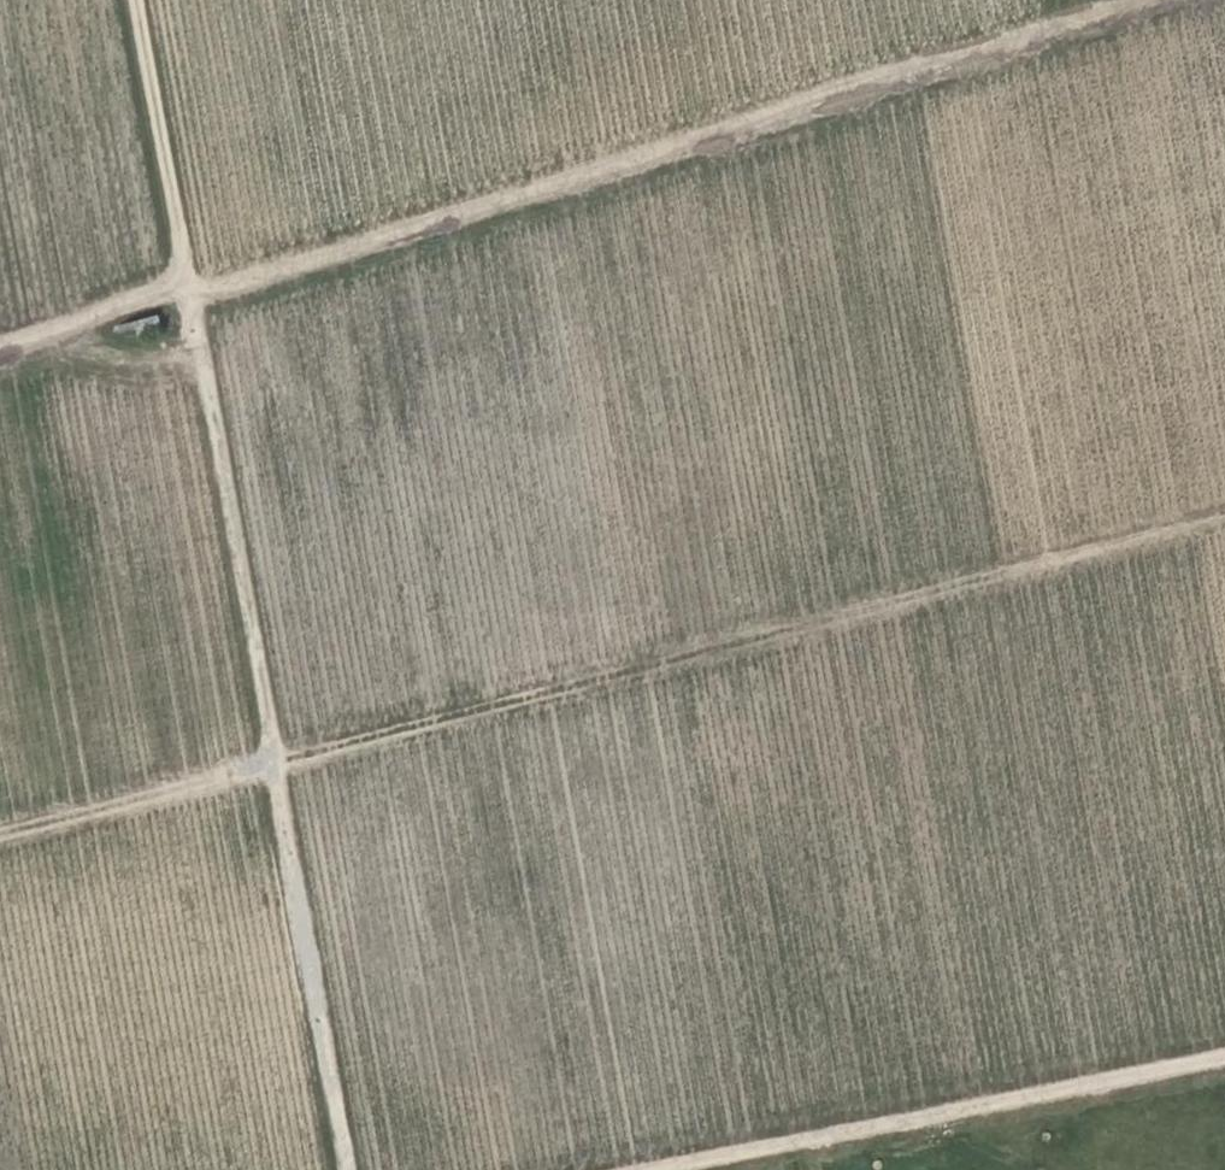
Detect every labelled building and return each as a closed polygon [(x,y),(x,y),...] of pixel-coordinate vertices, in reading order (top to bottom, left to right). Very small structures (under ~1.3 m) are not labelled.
[(161,336),(156,318),(155,316),(126,325),(127,327),(131,344),(161,336)]
